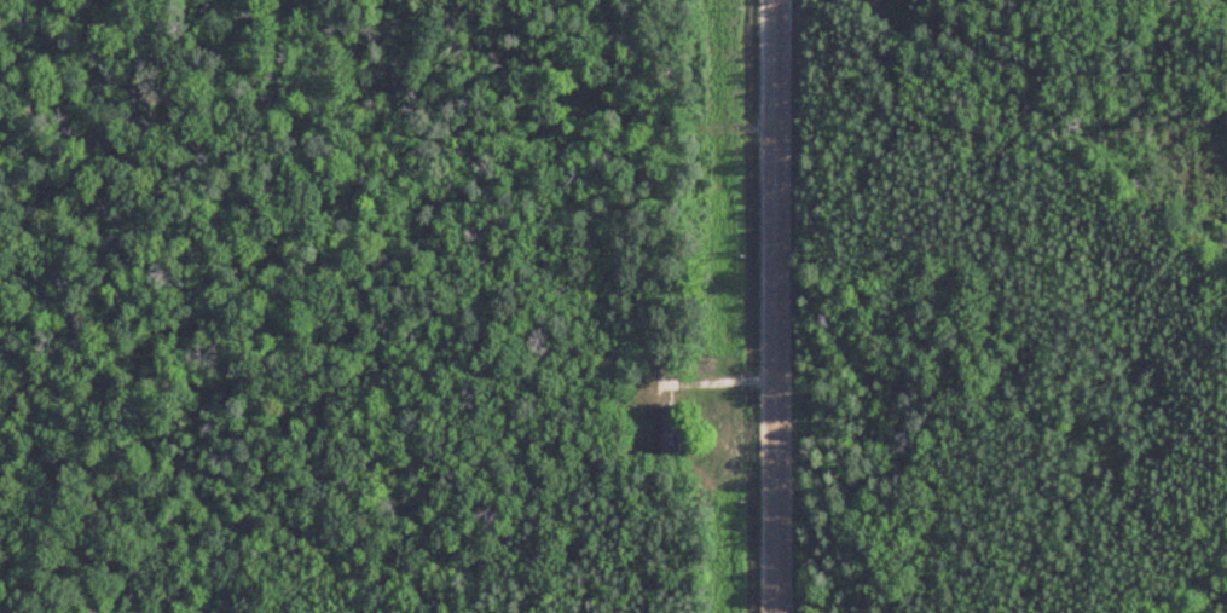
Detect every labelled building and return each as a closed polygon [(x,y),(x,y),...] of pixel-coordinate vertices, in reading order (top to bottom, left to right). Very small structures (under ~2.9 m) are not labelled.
[(679,452),(679,404),(658,404),(658,452),(679,452)]
